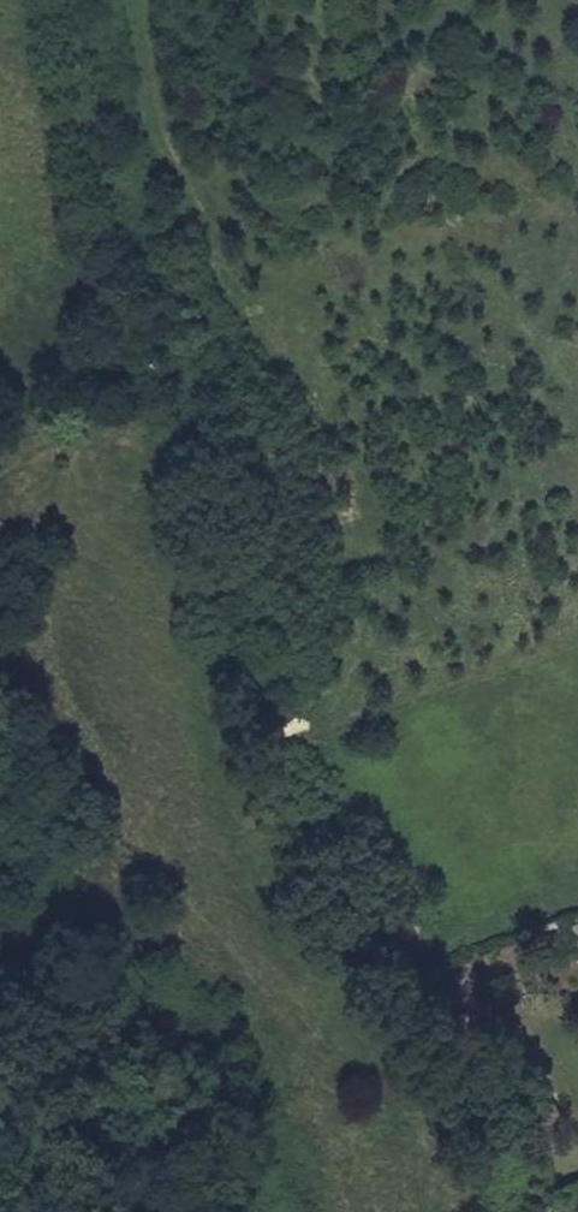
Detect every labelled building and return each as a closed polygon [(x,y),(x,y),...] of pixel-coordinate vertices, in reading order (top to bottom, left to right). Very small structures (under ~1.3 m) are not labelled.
[(538,927),(550,957),(577,948),(577,917),(576,912),(538,927)]
